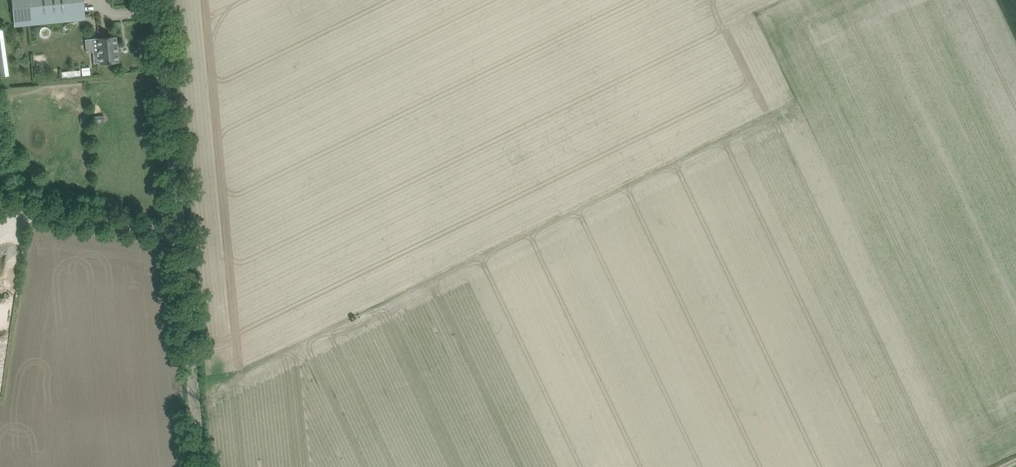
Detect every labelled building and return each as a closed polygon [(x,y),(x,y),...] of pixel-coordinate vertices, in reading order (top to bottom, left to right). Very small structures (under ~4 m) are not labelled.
[(14,26),(85,19),(83,0),(11,0),(14,26)] [(97,38),(85,39),(86,51),(93,51),(94,63),(99,62),(99,64),(118,62),(116,36),(97,38)] [(103,115),(80,117),(81,124),(104,121),(103,115)]
